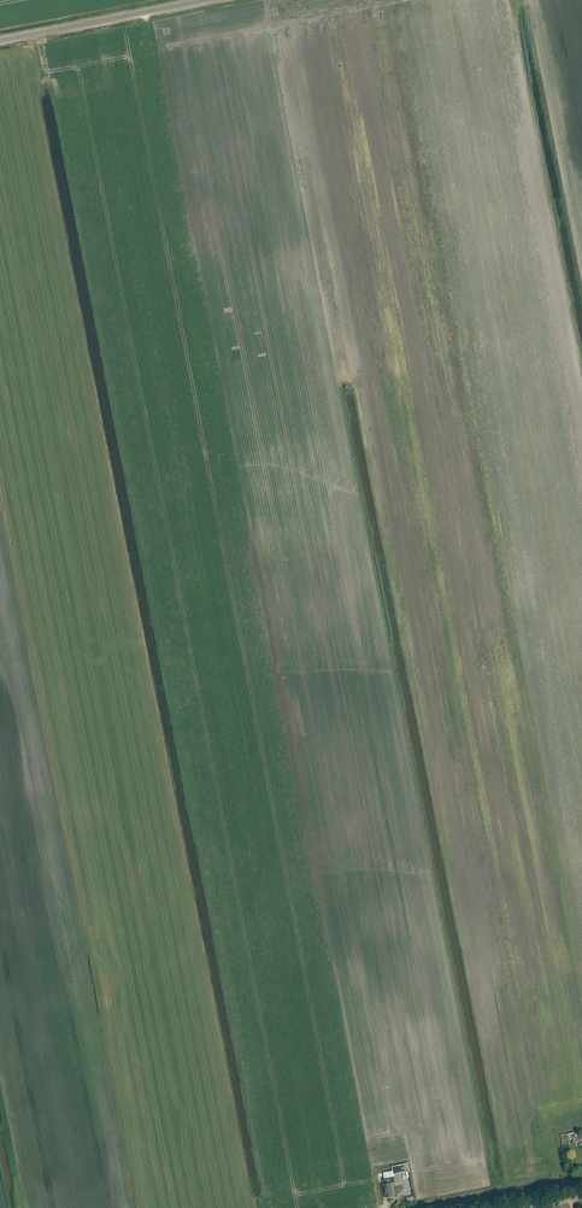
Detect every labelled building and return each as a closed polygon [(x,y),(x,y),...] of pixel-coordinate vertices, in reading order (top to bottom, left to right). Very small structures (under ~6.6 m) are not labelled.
[(393,1175),(404,1172),(403,1164),(391,1167),(393,1175)] [(386,1198),(393,1197),(391,1184),(395,1183),(394,1177),(382,1180),(384,1185),(383,1185),(386,1198)]
